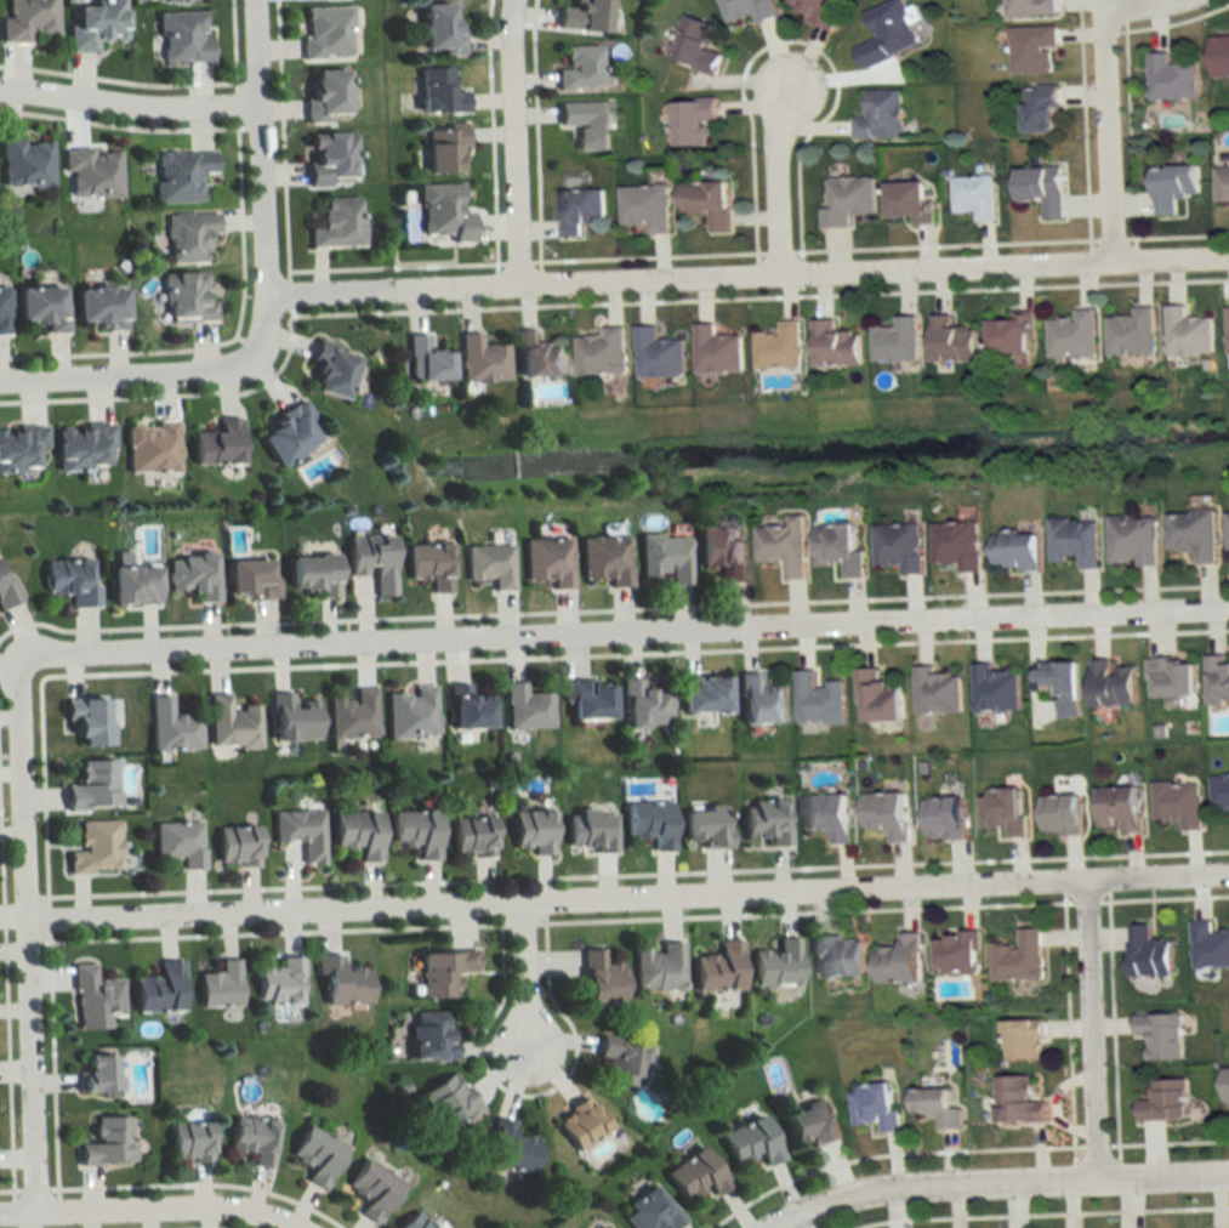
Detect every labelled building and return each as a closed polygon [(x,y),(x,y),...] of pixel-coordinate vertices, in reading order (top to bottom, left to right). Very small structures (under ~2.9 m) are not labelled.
[(53,0),(3,0),(3,19),(0,19),(0,43),(27,43),(27,33),(53,33),(53,0)] [(600,34),(604,0),(571,0),(570,9),(556,8),(553,28),(600,34)] [(727,24),(752,14),(756,24),(777,16),(770,0),(717,0),(727,24)] [(830,30),(840,0),(791,0),(789,6),(807,12),(804,22),(830,30)] [(909,24),(919,20),(913,6),(905,9),(901,0),(893,0),(864,12),(875,39),(853,48),(862,69),(918,45),(909,24)] [(1054,0),(1006,0),(1006,16),(1055,15),(1054,0)] [(67,1),(67,51),(94,51),(94,40),(120,40),(120,1),(67,1)] [(460,53),(460,30),(447,30),(447,4),(417,4),(417,53),(460,53)] [(300,60),(348,59),(347,7),(299,8),(300,60)] [(203,12),(156,13),(157,63),(208,63),(208,38),(203,39),(203,12)] [(715,74),(721,54),(709,50),(716,27),(681,16),(669,61),(715,74)] [(1009,73),(1051,73),(1050,47),(1056,47),(1056,27),(1008,27),(1009,73)] [(1208,37),(1208,76),(1228,76),(1228,37),(1208,37)] [(554,89),(598,89),(598,46),(562,46),(562,69),(554,69),(554,89)] [(1147,54),(1147,99),(1196,99),(1196,63),(1168,63),(1168,53),(1147,54)] [(414,68),(414,112),(463,112),(463,91),(449,91),(449,68),(414,68)] [(303,123),(326,123),(326,115),(342,115),(342,70),(302,71),(303,123)] [(1021,132),(1056,132),(1056,86),(1021,86),(1021,132)] [(900,90),(864,91),(864,117),(852,117),(852,138),(900,137),(900,90)] [(671,145),(703,145),(703,120),(716,120),(716,100),(670,101),(671,145)] [(554,102),(554,127),(573,126),(574,150),(608,149),(606,101),(554,102)] [(422,172),(453,171),(452,147),(464,146),(464,123),(420,125),(422,172)] [(304,185),(350,184),(349,132),(303,133),(304,185)] [(50,187),(49,141),(21,141),(21,138),(0,138),(0,188),(50,187)] [(118,150),(64,150),(64,199),(118,199),(118,150)] [(213,173),(212,153),(152,154),(153,203),(198,202),(197,174),(213,173)] [(1196,195),(1196,166),(1150,168),(1152,216),(1174,215),(1174,196),(1196,195)] [(1014,168),(1014,200),(1039,200),(1040,219),(1061,219),(1061,167),(1014,168)] [(1212,202),(1228,202),(1228,167),(1212,167),(1212,202)] [(951,217),(972,217),(972,222),(991,222),(991,176),(950,176),(951,217)] [(873,214),(873,178),(822,177),(821,228),(848,228),(848,214),(873,214)] [(707,233),(728,233),(727,181),(678,182),(679,213),(707,212),(707,233)] [(416,185),(418,242),(467,240),(466,210),(457,211),(456,183),(416,185)] [(930,224),(929,183),(885,183),(886,217),(908,217),(908,225),(930,224)] [(619,187),(620,225),(646,224),(646,235),(668,235),(667,186),(619,187)] [(603,189),(557,190),(558,238),(581,238),(581,223),(603,222),(603,189)] [(305,248),(358,247),(357,197),(316,198),(317,227),(305,227),(305,248)] [(165,265),(203,264),(203,234),(215,234),(214,214),(164,215),(165,265)] [(159,274),(160,323),(212,322),(212,301),(204,301),(203,274),(159,274)] [(12,288),(13,322),(44,321),(44,333),(65,332),(64,287),(12,288)] [(121,287),(72,288),(73,330),(122,330),(121,287)] [(1164,306),(1164,356),(1211,356),(1211,318),(1184,318),(1184,306),(1164,306)] [(1153,354),(1153,307),(1132,307),(1132,317),(1105,317),(1105,354),(1153,354)] [(1094,356),(1094,308),(1072,308),(1072,319),(1046,319),(1046,356),(1094,356)] [(928,315),(928,361),(972,361),(972,328),(949,328),(949,315),(928,315)] [(870,328),(870,364),(916,364),(916,317),(894,317),(894,328),(870,328)] [(1026,331),(1032,331),(1032,317),(986,317),(986,354),(1026,354),(1026,331)] [(754,368),(798,369),(799,322),(777,321),(777,334),(754,334),(754,368)] [(810,321),(811,366),(857,366),(857,332),(832,333),(832,321),(810,321)] [(713,336),(713,325),(693,325),(693,373),(739,373),(739,336),(713,336)] [(682,376),(682,340),(656,341),(656,326),(636,326),(637,377),(682,376)] [(575,374),(624,374),(624,327),(601,327),(601,337),(575,337),(575,374)] [(564,376),(563,344),(539,344),(538,331),(515,331),(515,376),(564,376)] [(477,345),(477,333),(458,333),(458,381),(504,381),(504,345),(477,345)] [(445,351),(425,351),(425,335),(405,335),(405,380),(445,380),(445,351)] [(352,353),(315,343),(303,389),(340,398),(352,353)] [(311,419),(302,402),(252,429),(271,465),(314,441),(304,423),(311,419)] [(239,418),(215,418),(215,432),(189,432),(189,464),(239,464),(239,418)] [(125,471),(175,471),(175,422),(125,422),(125,471)] [(111,450),(111,425),(53,425),(53,468),(103,467),(103,450),(111,450)] [(43,427),(0,428),(0,471),(38,470),(37,448),(44,448),(43,427)] [(1216,563),(1214,510),(1166,511),(1167,551),(1194,550),(1195,564),(1216,563)] [(802,516),(786,516),(786,527),(755,528),(756,562),(781,562),(781,580),(804,580),(802,516)] [(1157,565),(1157,517),(1108,517),(1108,565),(1157,565)] [(1078,569),(1097,568),(1097,520),(1049,521),(1050,561),(1078,561),(1078,569)] [(957,563),(957,573),(979,573),(978,523),(931,523),(931,563),(957,563)] [(919,524),(872,525),(873,565),(898,565),(898,574),(921,574),(919,524)] [(862,551),(851,552),(851,525),(813,525),(813,563),(841,562),(841,578),(862,578),(862,551)] [(694,569),(723,568),(723,582),(745,582),(744,538),(735,538),(735,526),(694,527),(694,569)] [(1037,569),(1037,534),(991,534),(992,570),(1037,569)] [(387,535),(343,536),(344,575),(369,574),(370,597),(389,597),(387,535)] [(637,535),(637,581),(652,581),(652,572),(665,572),(665,584),(686,584),(686,535),(637,535)] [(576,538),(577,578),(604,578),(604,587),(627,587),(626,537),(576,538)] [(546,580),(547,588),(568,588),(566,538),(520,540),(521,581),(546,580)] [(426,593),(445,593),(444,544),(401,545),(402,579),(425,578),(426,593)] [(462,580),(488,579),(488,592),(508,591),(508,545),(461,546),(462,580)] [(215,601),(214,554),(166,555),(167,589),(193,589),(193,601),(215,601)] [(282,556),(281,594),(331,594),(331,557),(282,556)] [(66,608),(96,606),(96,586),(84,586),(83,560),(41,562),(42,594),(65,593),(66,608)] [(265,561),(223,561),(223,599),(274,599),(274,576),(265,576),(265,561)] [(153,567),(106,567),(106,604),(153,604),(153,567)] [(19,601),(8,576),(0,580),(0,609),(19,601)] [(1228,704),(1228,666),(1225,667),(1225,656),(1207,656),(1208,704),(1228,704)] [(1149,659),(1149,698),(1194,698),(1194,659),(1149,659)] [(1090,707),(1134,707),(1134,668),(1111,668),(1111,660),(1090,660),(1090,707)] [(1077,663),(1035,663),(1035,688),(1056,687),(1057,718),(1078,718),(1077,663)] [(991,672),(991,664),(972,664),(973,712),(1019,712),(1019,672),(991,672)] [(914,666),(914,714),(960,714),(960,675),(933,675),(933,666),(914,666)] [(857,723),(900,722),(900,683),(876,683),(876,669),(856,669),(857,723)] [(795,724),(844,724),(844,683),(815,683),(815,671),(795,671),(795,724)] [(737,674),(738,724),(784,724),(783,686),(758,686),(757,674),(737,674)] [(723,678),(676,678),(676,713),(723,713),(723,678)] [(619,680),(620,728),(668,727),(667,690),(639,691),(639,679),(619,680)] [(561,682),(561,721),(606,721),(606,682),(561,682)] [(502,684),(503,731),(549,729),(548,693),(521,694),(521,683),(502,684)] [(485,696),(467,697),(467,685),(445,685),(446,729),(486,729),(485,696)] [(384,695),(384,737),(432,736),(431,686),(408,686),(409,695),(384,695)] [(326,736),(372,736),(372,689),(350,689),(350,701),(326,701),(326,736)] [(255,707),(226,707),(226,694),(206,694),(206,749),(255,749),(255,707)] [(288,702),(288,694),(267,694),(267,741),(314,740),(313,701),(288,702)] [(196,714),(167,714),(167,696),(147,696),(147,751),(196,750),(196,714)] [(104,700),(63,700),(63,746),(104,746),(104,700)] [(63,786),(63,810),(112,810),(112,761),(75,761),(75,786),(63,786)] [(1211,776),(1212,812),(1228,812),(1228,776),(1211,776)] [(1152,784),(1153,821),(1180,821),(1180,832),(1201,832),(1200,783),(1152,784)] [(1138,788),(1093,789),(1094,830),(1115,829),(1115,835),(1139,834),(1138,788)] [(979,828),(1003,828),(1003,838),(1021,838),(1021,789),(979,790),(979,828)] [(906,843),(905,794),(858,795),(859,831),(884,830),(885,843),(906,843)] [(847,795),(800,796),(801,831),(827,831),(827,845),(848,845),(847,795)] [(1078,835),(1078,796),(1037,796),(1037,835),(1078,835)] [(960,841),(960,799),(919,799),(919,841),(960,841)] [(781,800),(742,800),(742,843),(767,842),(767,846),(787,846),(787,825),(782,825),(781,800)] [(671,851),(669,802),(622,804),(623,838),(649,837),(649,852),(671,851)] [(727,849),(726,807),(681,809),(682,841),(698,840),(699,850),(727,849)] [(299,865),(320,865),(320,811),(271,811),(271,842),(299,841),(299,865)] [(435,811),(387,812),(388,849),(414,849),(414,860),(435,860),(435,811)] [(612,811),(564,812),(565,852),(613,851),(612,811)] [(508,812),(508,853),(548,853),(548,812),(508,812)] [(377,862),(375,813),(328,814),(329,849),(355,848),(356,863),(377,862)] [(450,858),(489,858),(488,818),(450,818),(450,858)] [(65,873),(116,872),(116,821),(75,822),(75,851),(65,851),(65,873)] [(152,823),(153,859),(179,859),(179,870),(200,869),(200,823),(152,823)] [(215,827),(215,867),(254,867),(254,827),(215,827)] [(1190,968),(1228,967),(1228,930),(1222,931),(1222,933),(1211,934),(1211,922),(1189,923),(1190,968)] [(1129,925),(1129,978),(1170,978),(1170,940),(1149,940),(1149,925),(1129,925)] [(989,945),(989,981),(1040,980),(1040,929),(1016,929),(1016,945),(989,945)] [(895,934),(895,948),(870,948),(870,983),(916,983),(916,934),(895,934)] [(977,934),(931,934),(931,974),(977,974),(977,934)] [(813,936),(814,978),(857,978),(856,936),(813,936)] [(797,937),(777,938),(777,950),(751,950),(751,986),(798,985),(797,937)] [(739,940),(717,939),(717,955),(691,955),(691,990),(739,990),(739,940)] [(682,946),(634,946),(634,990),(682,989),(682,946)] [(601,949),(579,949),(580,1003),(622,1003),(621,963),(602,964),(601,949)] [(413,954),(414,1000),(452,999),(452,973),(476,973),(475,952),(413,954)] [(366,969),(339,969),(339,955),(314,955),(315,1004),(366,1004),(366,969)] [(298,957),(278,957),(278,968),(254,968),(254,1005),(299,1005),(298,957)] [(236,960),(217,960),(217,974),(196,974),(196,1007),(236,1007),(236,960)] [(154,962),(155,977),(129,978),(130,1012),(180,1011),(179,962),(154,962)] [(120,1016),(118,979),(91,980),(91,964),(70,965),(72,1018),(120,1016)] [(404,1061),(450,1061),(450,1013),(404,1013),(404,1061)] [(1145,1059),(1180,1059),(1180,1013),(1132,1013),(1132,1038),(1145,1038),(1145,1059)] [(1040,1059),(1040,1019),(1002,1019),(1002,1059),(1040,1059)] [(615,1044),(616,1038),(597,1036),(595,1059),(604,1060),(602,1084),(637,1088),(641,1047),(615,1044)] [(75,1057),(75,1094),(114,1094),(114,1057),(75,1057)] [(1221,1067),(1222,1103),(1228,1103),(1228,1067),(1221,1067)] [(448,1134),(478,1107),(447,1072),(417,1099),(448,1134)] [(1044,1101),(1029,1101),(1029,1076),(994,1076),(994,1121),(1044,1121),(1044,1101)] [(1185,1078),(1149,1080),(1149,1099),(1134,1099),(1135,1120),(1187,1118),(1185,1078)] [(895,1130),(890,1082),(846,1087),(850,1123),(876,1120),(877,1132),(895,1130)] [(946,1087),(909,1087),(909,1113),(933,1113),(933,1129),(959,1129),(959,1108),(946,1108),(946,1087)] [(603,1131),(582,1099),(550,1120),(572,1153),(603,1131)] [(833,1138),(822,1099),(780,1111),(791,1150),(833,1138)] [(717,1133),(732,1165),(757,1154),(762,1166),(779,1159),(759,1114),(717,1133)] [(125,1118),(88,1118),(88,1143),(74,1143),(74,1165),(125,1165),(125,1118)] [(227,1151),(246,1152),(245,1167),(269,1169),(271,1120),(228,1118),(227,1151)] [(531,1173),(535,1139),(510,1136),(512,1122),(490,1120),(485,1169),(531,1173)] [(166,1124),(166,1162),(206,1162),(206,1124),(166,1124)] [(300,1181),(320,1191),(343,1145),(301,1125),(285,1157),(307,1168),(300,1181)] [(661,1172),(681,1201),(704,1185),(711,1195),(725,1185),(698,1146),(661,1172)] [(363,1201),(355,1215),(374,1225),(398,1180),(358,1159),(342,1189),(363,1201)] [(660,1224),(664,1227),(673,1227),(684,1218),(649,1181),(618,1211),(634,1227),(656,1227),(660,1224)] [(411,1211),(394,1227),(428,1227),(411,1211)]
